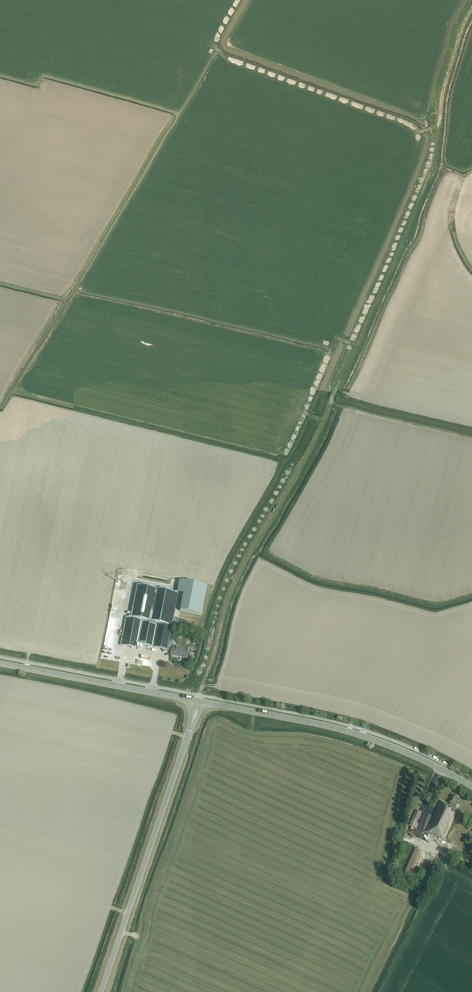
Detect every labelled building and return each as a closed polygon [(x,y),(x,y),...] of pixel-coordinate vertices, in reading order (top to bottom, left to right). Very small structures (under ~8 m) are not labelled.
[(207,586),(185,582),(180,611),(201,616),(207,586)] [(169,641),(170,636),(178,593),(136,585),(130,618),(126,617),(120,646),(136,648),(136,645),(163,650),(163,651),(163,652),(166,653),(167,652),(167,649),(171,650),(170,655),(181,657),(186,658),(188,649),(172,646),(173,642),(169,641)] [(459,799),(455,797),(454,797),(450,805),(446,803),(447,801),(444,799),(443,802),(440,801),(427,832),(445,840),(456,815),(455,814),(457,809),(458,809),(460,806),(458,805),(460,800),(459,799)] [(410,826),(416,828),(418,824),(416,823),(421,812),(417,810),(410,826)] [(405,867),(399,881),(410,886),(425,853),(414,848),(405,867)]
